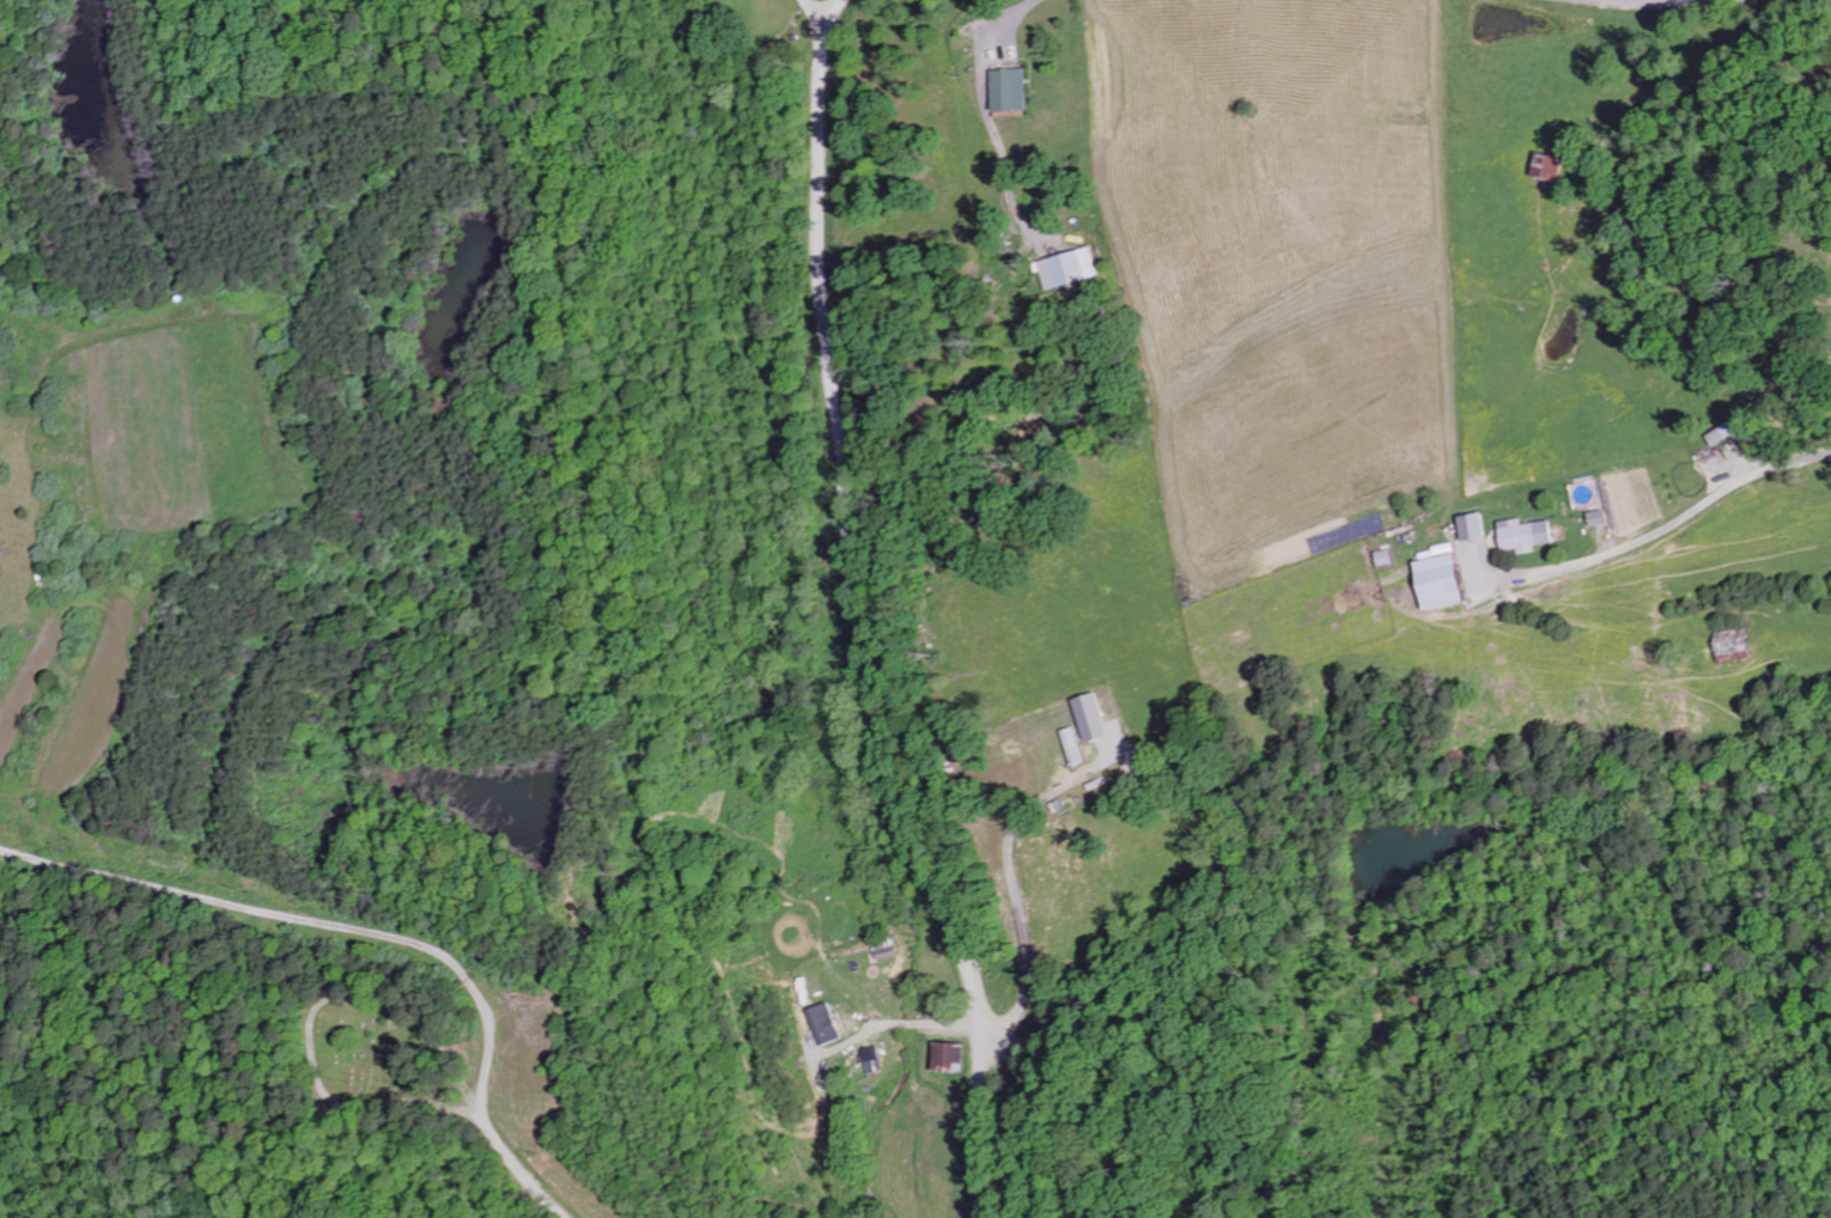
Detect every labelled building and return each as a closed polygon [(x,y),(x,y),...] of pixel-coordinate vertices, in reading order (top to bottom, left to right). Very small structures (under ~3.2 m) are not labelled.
[(993,73),(994,115),(1028,114),(1026,72),(993,73)] [(1560,184),(1566,161),(1540,155),(1534,177),(1560,184)] [(1040,263),(1046,292),(1098,280),(1091,251),(1040,263)] [(1708,437),(1715,448),(1737,434),(1730,423),(1708,437)] [(1588,515),(1591,529),(1607,525),(1604,511),(1588,515)] [(1499,523),(1502,551),(1518,550),(1519,555),(1538,553),(1537,546),(1554,544),(1552,523),(1522,525),(1521,521),(1499,523)] [(1464,605),(1455,549),(1413,555),(1422,612),(1464,605)] [(1718,663),(1750,661),(1749,631),(1717,633),(1718,663)] [(1086,742),(1107,737),(1096,695),(1075,700),(1086,742)] [(1087,764),(1076,729),(1063,733),(1074,768),(1087,764)] [(841,1041),(828,1004),(806,1012),(819,1049),(841,1041)] [(965,1046),(933,1045),(932,1071),(964,1072),(965,1046)]
